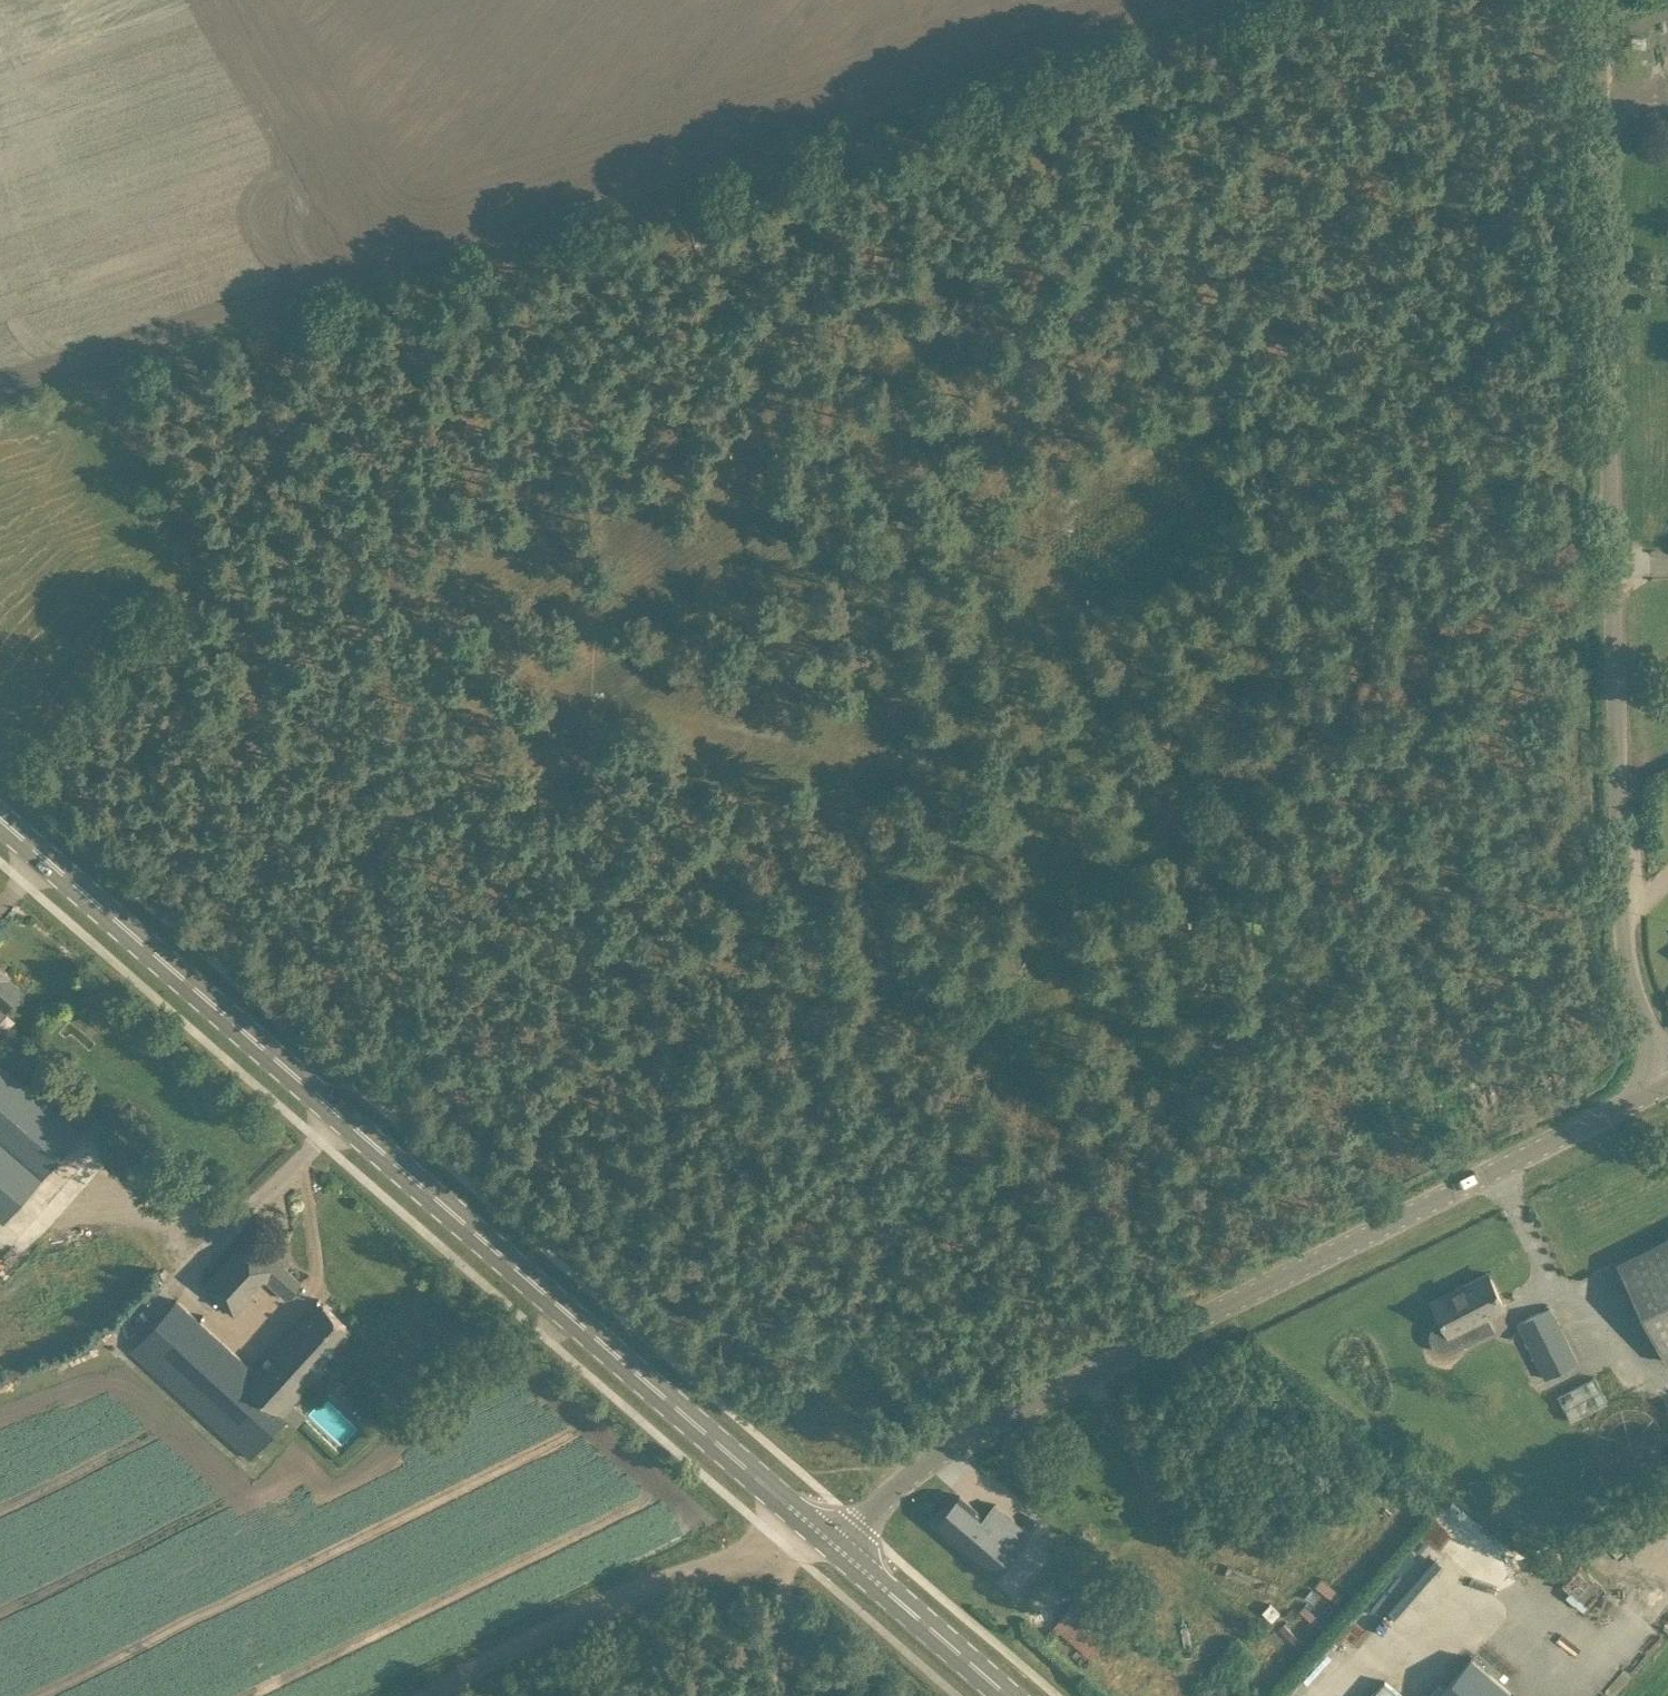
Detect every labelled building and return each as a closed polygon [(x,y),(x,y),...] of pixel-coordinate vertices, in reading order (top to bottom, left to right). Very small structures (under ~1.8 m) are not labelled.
[(10,1010),(7,1008),(22,990),(7,977),(10,973),(0,965),(0,1021),(10,1010)] [(5,1222),(79,1136),(93,1119),(0,1039),(0,1218),(5,1222)] [(236,1253),(206,1286),(235,1312),(279,1262),(251,1236),(236,1253)] [(1630,1286),(1667,1361),(1667,1236),(1618,1262),(1630,1286)] [(1433,1300),(1442,1318),(1437,1321),(1435,1322),(1434,1324),(1432,1326),(1431,1328),(1430,1330),(1430,1333),(1429,1335),(1430,1338),(1430,1340),(1431,1342),(1432,1345),(1434,1347),(1435,1348),(1437,1350),(1440,1351),(1442,1352),(1444,1352),(1447,1352),(1449,1352),(1452,1352),(1454,1351),(1495,1330),(1488,1316),(1506,1307),(1488,1272),(1433,1300)] [(178,1300),(135,1348),(201,1407),(253,1454),(286,1418),(283,1414),(295,1401),(319,1374),(303,1359),(305,1354),(287,1336),(263,1363),(256,1371),(178,1300)] [(290,1333),(287,1336),(305,1354),(303,1359),(319,1374),(330,1362),(325,1358),(337,1345),(352,1328),(325,1304),(310,1320),(305,1316),(290,1333)] [(1517,1323),(1545,1379),(1579,1362),(1551,1306),(1517,1323)] [(1559,1394),(1574,1420),(1612,1399),(1597,1373),(1559,1394)] [(1031,1534),(1012,1517),(996,1503),(985,1515),(961,1494),(936,1523),(996,1574),(1011,1557),(1031,1534)] [(1307,1597),(1325,1612),(1342,1592),(1323,1577),(1307,1597)] [(1109,1631),(1074,1601),(1055,1625),(1090,1654),(1109,1631)] [(1473,1658),(1440,1695),(1518,1695),(1473,1658)] [(1386,1680),(1372,1695),(1405,1695),(1386,1680)]
